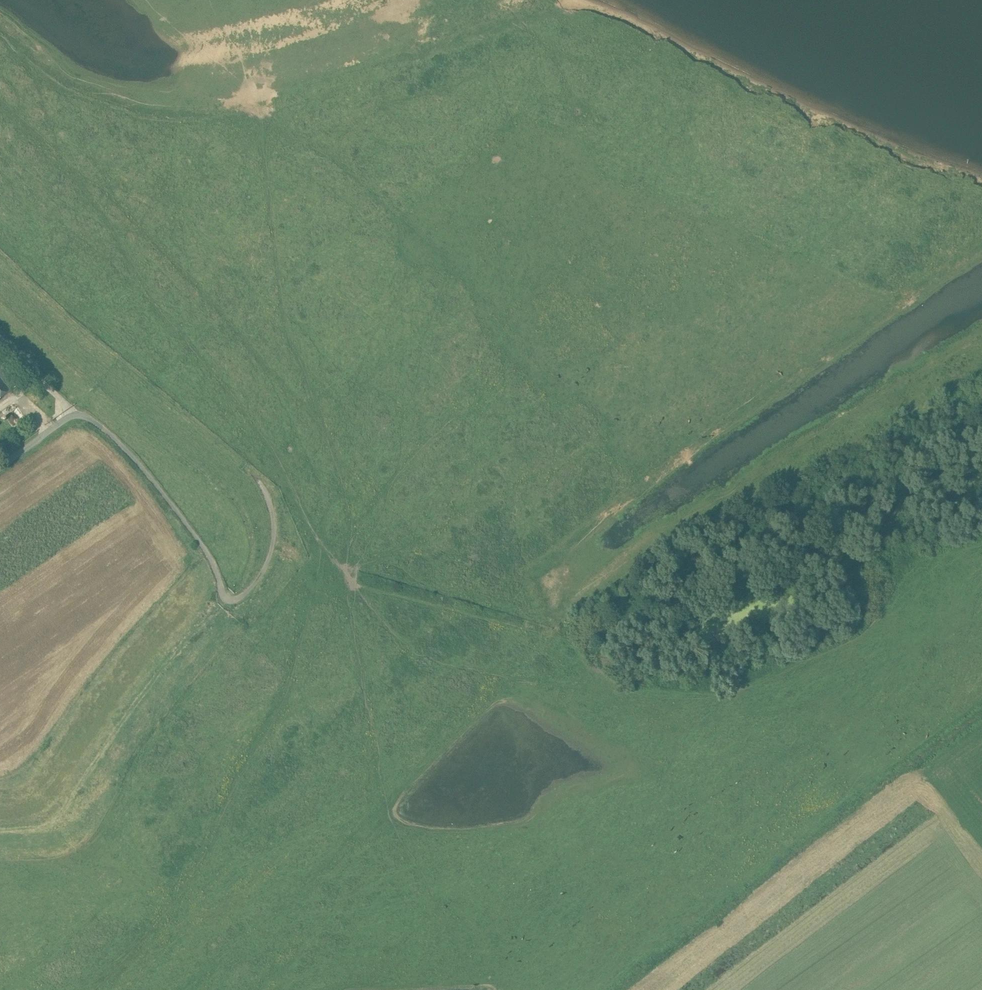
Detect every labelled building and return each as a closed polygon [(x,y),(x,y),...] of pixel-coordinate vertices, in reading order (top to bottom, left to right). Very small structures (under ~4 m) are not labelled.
[(0,378),(0,400),(11,391),(5,383),(0,378)] [(13,427),(26,419),(18,405),(5,413),(13,427)]
